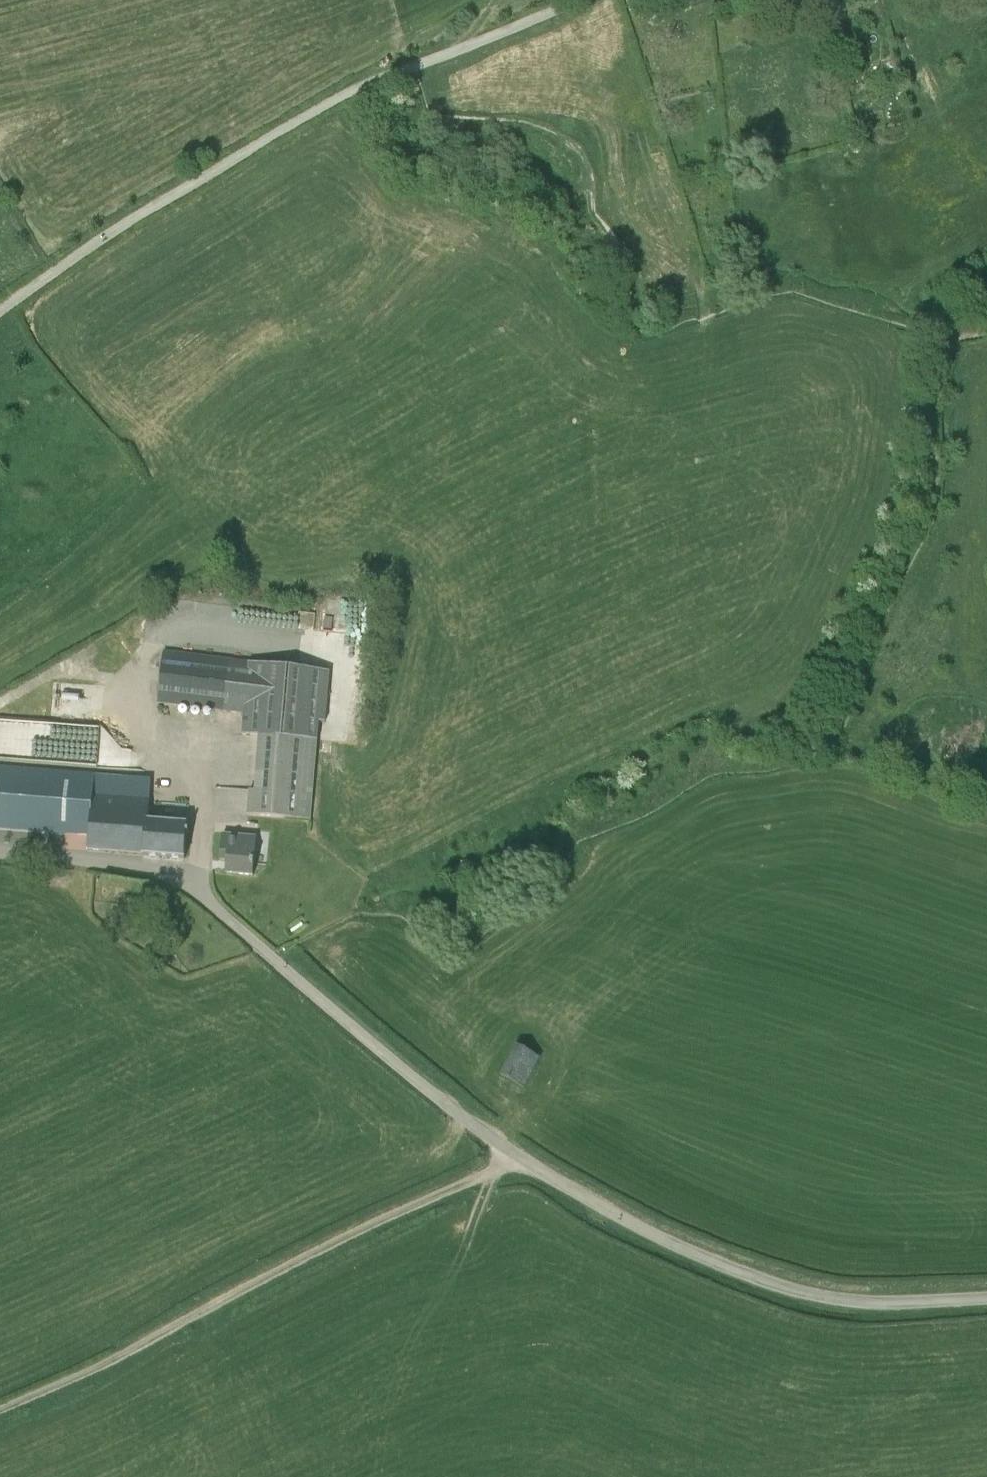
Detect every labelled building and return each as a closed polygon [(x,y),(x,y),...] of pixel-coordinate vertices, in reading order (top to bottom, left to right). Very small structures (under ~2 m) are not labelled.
[(247,815),(310,819),(319,722),(325,722),(329,671),(248,661),(164,651),(158,704),(243,714),(242,735),(259,736),(254,790),(249,790),(247,815)] [(148,820),(151,778),(0,767),(0,828),(90,835),(88,851),(144,855),(147,820),(148,820)] [(185,859),(188,823),(148,820),(147,820),(144,855),(185,859)] [(254,875),(257,837),(223,834),(221,861),(227,861),(226,873),(254,875)] [(524,1087),(540,1057),(517,1045),(501,1075),(524,1087)]
